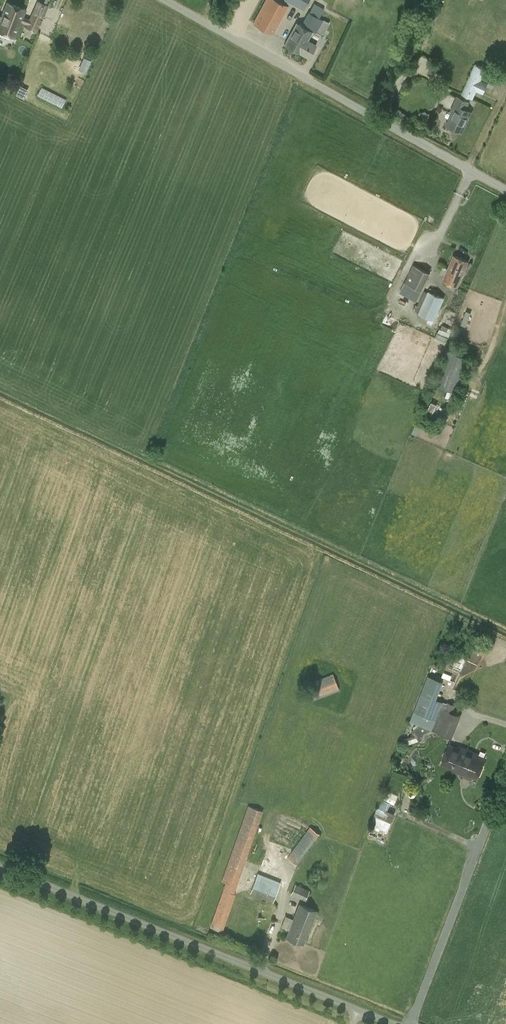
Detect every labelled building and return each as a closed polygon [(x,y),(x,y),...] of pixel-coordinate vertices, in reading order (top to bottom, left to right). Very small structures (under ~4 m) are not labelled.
[(253,22),(273,33),(290,2),(304,9),(309,0),(265,0),(253,22)] [(28,24),(26,27),(36,32),(48,6),(38,1),(30,18),(28,24)] [(16,37),(21,22),(24,16),(26,9),(6,2),(1,15),(0,15),(0,31),(16,37)] [(308,41),(313,32),(320,18),(319,18),(324,8),(314,2),(301,25),(296,23),(284,44),(300,53),(309,58),(316,45),(308,41)] [(87,72),(90,59),(84,58),(81,70),(87,72)] [(475,64),(462,94),(473,99),(477,90),(483,93),(488,83),(481,80),(486,69),(475,64)] [(472,112),(467,109),(470,101),(458,95),(451,111),(452,111),(446,125),(462,133),(472,112)] [(458,286),(468,261),(454,255),(443,280),(458,286)] [(430,273),(414,264),(400,291),(416,300),(430,273)] [(423,315),(435,320),(444,299),(425,290),(415,311),(419,312),(417,316),(421,317),(423,315)] [(448,379),(451,380),(461,355),(447,349),(432,387),(446,392),(449,384),(447,383),(448,379)] [(431,402),(426,412),(431,415),(437,404),(431,402)] [(457,656),(453,664),(461,668),(465,659),(457,656)] [(315,699),(340,690),(334,673),(309,682),(315,699)] [(437,699),(443,681),(428,675),(410,721),(419,724),(411,731),(415,735),(402,739),(404,745),(419,740),(420,741),(423,738),(421,736),(424,734),(424,733),(431,729),(452,739),(461,715),(453,712),(456,704),(449,701),(448,703),(437,699)] [(479,754),(468,750),(459,746),(459,748),(449,744),(440,764),(464,773),(464,775),(465,777),(470,779),(472,778),(473,777),(477,778),(485,757),(479,755),(479,754)] [(371,822),(387,829),(395,813),(387,809),(391,802),(394,804),(399,794),(386,789),(379,807),(378,807),(371,822)] [(248,805),(221,880),(237,886),(263,811),(248,805)] [(319,834),(310,826),(287,857),(297,864),(319,834)] [(280,882),(258,873),(250,892),(273,901),(280,882)] [(309,890),(296,884),(291,893),(305,900),(309,890)] [(236,894),(223,889),(210,926),(223,931),(236,894)] [(299,904),(293,918),(286,916),(282,926),(289,929),(286,937),(303,943),(316,910),(299,904)]
